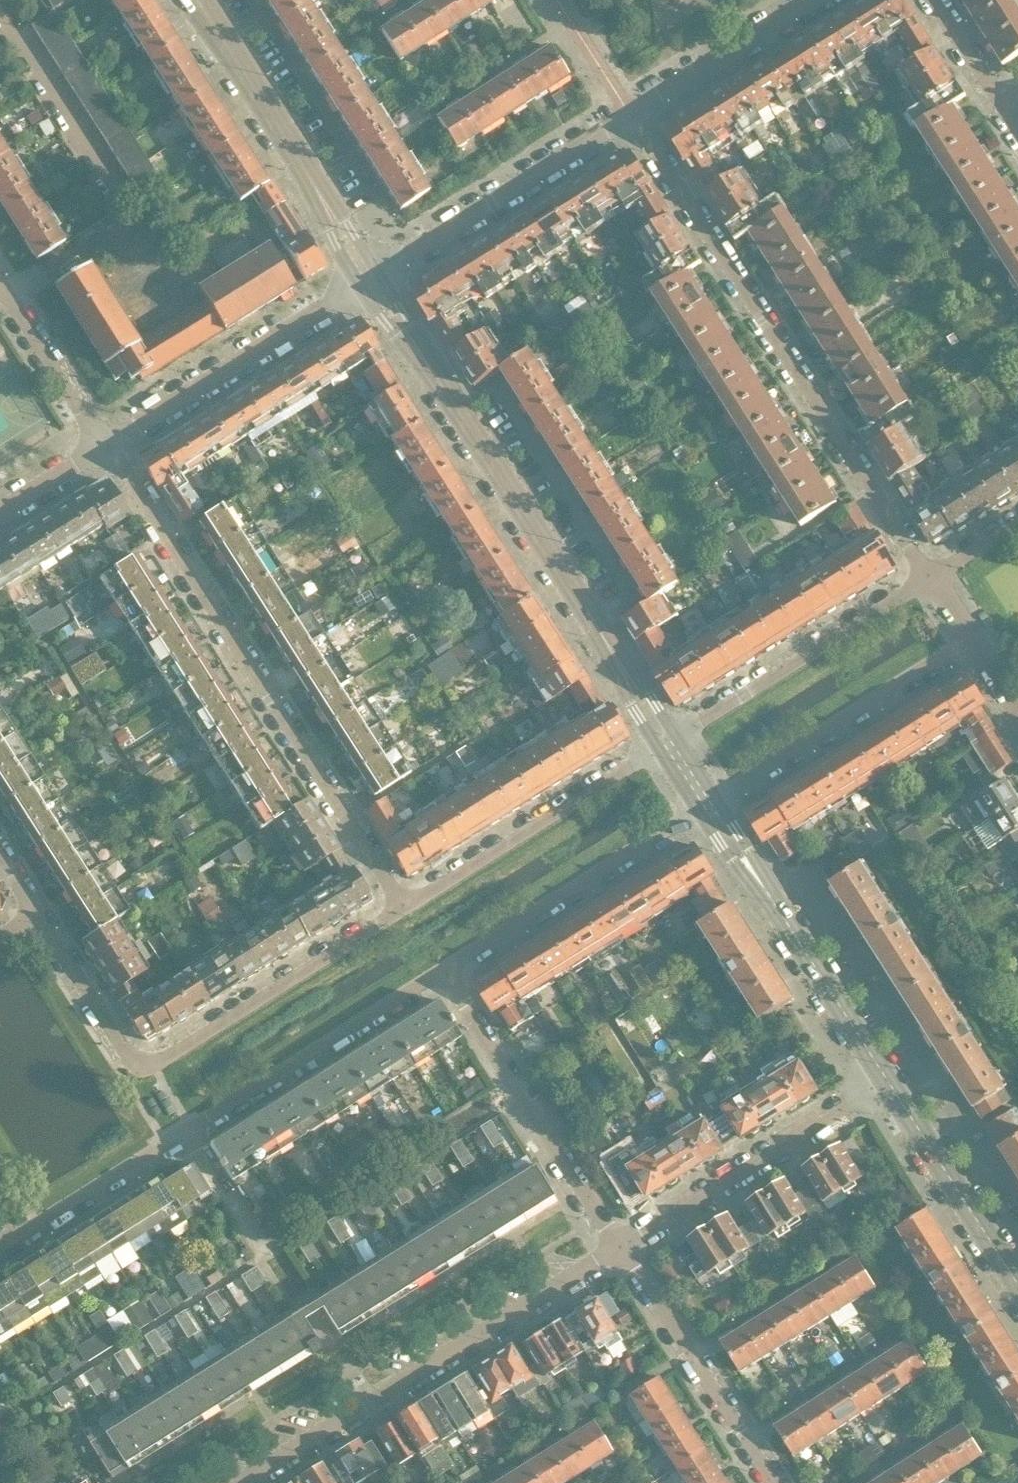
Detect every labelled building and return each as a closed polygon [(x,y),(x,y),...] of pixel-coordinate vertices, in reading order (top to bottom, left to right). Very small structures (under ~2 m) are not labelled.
[(66,0),(48,0),(54,10),(67,2),(66,0)] [(118,12),(136,0),(110,0),(118,12)] [(151,0),(136,0),(118,12),(148,59),(177,41),(151,0)] [(306,0),(265,0),(278,21),(307,3),(306,0)] [(426,1),(445,31),(467,17),(456,0),(428,0),(426,1)] [(467,17),(490,3),(488,0),(456,0),(467,17)] [(849,9),(874,48),(894,36),(871,0),(864,0),(860,2),(858,2),(852,5),(851,8),(849,9)] [(905,0),(871,0),(894,36),(899,33),(904,42),(924,30),(905,0)] [(975,20),(1007,0),(962,0),(975,20)] [(975,20),(1003,64),(1017,55),(1017,9),(1013,0),(1007,0),(975,20)] [(426,1),(404,15),(423,45),(445,31),(426,1)] [(590,7),(594,14),(604,8),(599,1),(590,7)] [(337,50),(307,3),(278,21),(309,68),(337,50)] [(838,17),(829,22),(857,67),(866,61),(863,55),(874,48),(849,9),(847,11),(845,10),(838,14),(838,17)] [(31,27),(39,40),(61,26),(53,12),(31,27)] [(423,45),(404,15),(381,30),(400,60),(423,45)] [(857,67),(829,22),(820,28),(817,27),(811,31),(811,34),(808,35),(833,74),(844,67),(864,100),(874,94),(857,67)] [(61,26),(39,40),(47,53),(69,38),(61,26)] [(910,51),(930,39),(924,30),(904,42),(910,51)] [(833,74),(808,35),(807,36),(804,35),(798,39),(797,42),(789,48),(820,98),(826,94),(822,88),(825,87),(822,81),(833,74)] [(69,38),(47,53),(56,66),(78,51),(69,38)] [(930,39),(910,51),(913,56),(917,62),(935,51),(934,49),(936,48),(930,39)] [(177,41),(148,59),(178,107),(207,88),(177,41)] [(549,46),(526,61),(545,91),(568,76),(549,46)] [(820,98),(789,48),(779,54),(777,53),(770,57),(770,59),(768,61),(795,105),(806,98),(809,104),(814,101),(822,114),(827,110),(820,98)] [(368,97),(337,50),(309,68),(339,116),(368,97)] [(78,51),(56,66),(64,79),(86,64),(78,51)] [(935,51),(917,62),(902,71),(922,103),(951,85),(953,86),(958,83),(957,82),(956,83),(952,78),(953,75),(950,70),(947,70),(942,61),(942,59),(939,53),(936,53),(935,51)] [(474,57),(465,62),(475,78),(483,72),(474,57)] [(526,61),(504,75),(523,105),(545,91),(526,61)] [(750,72),(748,73),(772,112),(782,106),(785,112),(788,109),(795,105),(768,61),(759,67),(756,66),(750,70),(750,72)] [(86,64),(64,79),(72,92),(94,78),(86,64)] [(736,81),(727,86),(755,131),(765,124),(761,119),(772,112),(748,73),(746,75),(743,74),(737,78),(736,81)] [(504,75),(482,89),(501,119),(523,105),(504,75)] [(94,78),(72,92),(81,105),(103,91),(94,78)] [(951,85),(922,103),(923,105),(909,114),(936,157),(972,134),(952,104),(966,95),(958,83),(953,86),(951,85)] [(755,131),(727,86),(718,92),(716,91),(709,95),(709,98),(708,99),(732,138),(738,133),(741,137),(744,135),(745,137),(755,131)] [(237,136),(207,88),(178,107),(209,154),(237,136)] [(501,119),(482,89),(460,103),(479,133),(501,119)] [(103,91),(81,105),(89,118),(111,104),(103,91)] [(398,144),(368,97),(339,116),(369,163),(398,144)] [(696,106),(687,112),(711,150),(732,138),(708,99),(705,100),(703,100),(696,104),(696,106)] [(456,148),(479,133),(460,103),(437,118),(456,148)] [(111,104),(89,118),(97,130),(119,116),(111,104)] [(788,109),(785,112),(793,124),(803,118),(795,105),(788,109)] [(678,115),(667,122),(662,125),(665,130),(693,173),(712,161),(707,153),(711,150),(687,112),(680,116),(678,115)] [(119,116),(97,130),(105,143),(127,129),(119,116)] [(127,129),(105,143),(113,156),(135,142),(127,129)] [(842,134),(822,146),(831,160),(851,148),(842,134)] [(972,134),(936,157),(963,201),(1000,178),(972,134)] [(237,136),(209,154),(239,202),(250,195),(251,194),(268,183),(237,136)] [(135,142),(113,156),(122,169),(143,155),(135,142)] [(398,144),(369,163),(399,210),(428,192),(398,144)] [(0,150),(0,203),(6,213),(35,194),(5,147),(0,150)] [(665,204),(631,151),(628,147),(615,155),(614,158),(609,161),(636,204),(645,218),(665,204)] [(143,155),(122,169),(130,182),(151,168),(143,155)] [(636,204),(609,161),(601,166),(598,166),(591,170),(591,173),(590,173),(613,211),(623,205),(626,210),(636,204)] [(712,161),(693,173),(699,183),(718,171),(712,161)] [(151,168),(130,182),(138,194),(160,180),(151,168)] [(725,182),(721,177),(718,171),(699,183),(705,193),(707,192),(725,182)] [(757,200),(739,172),(725,182),(707,192),(710,196),(709,199),(712,204),(715,204),(720,213),(719,215),(723,221),(725,221),(729,226),(727,227),(728,228),(733,225),(732,223),(760,205),(761,207),(777,197),(773,190),(757,200)] [(578,181),(569,187),(595,229),(606,222),(603,218),(613,211),(590,173),(588,174),(585,174),(579,178),(578,181)] [(963,201),(991,246),(1017,229),(1017,207),(1000,178),(963,201)] [(251,194),(250,195),(304,279),(322,268),(323,264),(311,244),(313,243),(307,233),(305,235),(271,181),(268,183),(251,194)] [(595,229),(569,187),(561,191),(558,191),(551,195),(551,198),(549,199),(573,237),(576,242),(595,229)] [(35,194),(6,213),(36,260),(65,241),(35,194)] [(777,197),(761,207),(760,205),(732,223),(733,225),(728,228),(735,240),(749,232),(769,263),(805,241),(777,197)] [(538,206),(530,211),(556,254),(566,248),(563,243),(573,237),(549,199),(548,200),(545,199),(539,203),(538,206)] [(221,227),(239,215),(247,210),(241,201),(215,217),(221,227)] [(646,220),(650,227),(651,228),(670,216),(672,215),(665,204),(645,218),(646,220)] [(511,223),(509,224),(533,262),(544,256),(547,260),(556,254),(530,211),(520,217),(518,216),(511,220),(511,223)] [(673,220),(670,216),(651,228),(650,227),(647,229),(637,235),(659,269),(691,248),(688,245),(689,242),(686,237),(683,237),(678,228),(678,225),(675,220),(673,220)] [(491,236),(490,236),(514,275),(524,268),(527,273),(536,267),(533,262),(509,224),(500,230),(498,229),(491,233),(491,236)] [(991,246),(1017,288),(1017,229),(991,246)] [(139,342),(128,326),(89,263),(54,285),(114,381),(125,374),(129,380),(152,366),(155,371),(223,329),(224,331),(294,287),(268,245),(253,254),(242,236),(212,255),(223,273),(198,288),(206,301),(139,342)] [(514,275),(490,236),(488,238),(485,237),(479,241),(478,244),(469,249),(497,292),(517,279),(514,275)] [(616,248),(611,240),(605,244),(610,252),(616,248)] [(805,241),(769,263),(797,307),(832,284),(805,241)] [(691,248),(659,269),(643,279),(671,322),(707,300),(688,271),(702,262),(693,249),(692,250),(691,248)] [(451,261),(449,262),(473,300),(484,294),(487,298),(497,292),(469,249),(460,255),(458,254),(451,258),(451,261)] [(473,300),(449,262),(448,263),(445,262),(439,266),(438,269),(429,275),(456,318),(466,311),(463,307),(473,300)] [(456,318),(429,275),(425,277),(422,277),(408,285),(445,344),(464,331),(456,318)] [(861,329),(832,284),(797,307),(825,351),(861,329)] [(592,296),(587,299),(593,309),(598,306),(592,296)] [(707,300),(671,322),(699,367),(735,344),(707,300)] [(579,309),(567,317),(572,324),(583,317),(592,311),(588,304),(579,309)] [(491,328),(503,320),(496,309),(484,316),(491,328)] [(330,338),(325,341),(346,373),(368,359),(374,368),(385,361),(361,323),(355,322),(354,323),(351,321),(346,324),(346,327),(337,333),(334,332),(330,335),(330,338)] [(861,329),(825,351),(853,395),(888,373),(861,329)] [(464,331),(445,344),(451,353),(453,352),(471,341),(467,336),(464,331)] [(471,341),(453,352),(456,356),(455,359),(458,364),(461,364),(467,373),(466,376),(469,381),(472,381),(475,386),(501,369),(506,366),(507,365),(485,332),(471,341)] [(297,359),(293,361),(313,393),(346,373),(325,341),(321,343),(318,342),(313,345),(313,348),(304,354),(301,353),(297,356),(297,359)] [(735,344),(699,367),(727,411),(763,388),(735,344)] [(531,350),(507,365),(506,366),(501,369),(531,416),(561,397),(531,350)] [(313,393),(293,361),(287,365),(285,363),(280,366),(280,369),(270,375),(268,374),(263,377),(263,380),(259,382),(280,414),(284,422),(306,408),(317,401),(318,400),(313,393)] [(385,361),(374,368),(364,374),(369,383),(390,370),(385,361)] [(390,370),(369,383),(375,392),(396,378),(390,370)] [(888,373),(853,395),(872,425),(859,434),(867,446),(872,443),(873,444),(906,424),(905,423),(916,417),(888,373)] [(396,378),(375,392),(380,400),(399,388),(399,387),(401,386),(396,378)] [(230,400),(226,403),(246,435),(280,414),(259,382),(254,385),(252,384),(247,387),(247,390),(237,396),(235,394),(230,398),(230,400)] [(975,418),(989,410),(973,384),(959,392),(975,418)] [(421,421),(417,417),(416,415),(418,413),(415,408),(412,408),(409,404),(406,399),(407,396),(404,392),(402,392),(399,388),(380,400),(366,408),(383,435),(388,442),(390,441),(420,422),(421,421)] [(763,388),(727,411),(755,455),(791,432),(763,388)] [(590,443),(561,397),(531,416),(561,462),(590,443)] [(317,401),(306,408),(319,428),(330,421),(317,401)] [(197,421),(192,424),(213,456),(246,435),(226,403),(221,406),(218,405),(214,408),(214,411),(204,417),(202,415),(197,418),(197,421)] [(420,422),(390,441),(419,486),(449,467),(420,422)] [(164,442),(160,444),(181,476),(213,456),(192,424),(188,427),(185,426),(181,429),(181,432),(171,437),(169,436),(164,439),(164,442)] [(873,444),(872,443),(867,446),(868,447),(869,446),(891,479),(912,466),(926,456),(906,424),(873,444)] [(791,432),(755,455),(783,499),(819,476),(791,432)] [(250,440),(241,446),(254,467),(262,462),(250,440)] [(1014,447),(1010,442),(1001,448),(1004,453),(995,459),(1016,493),(1017,491),(1017,492),(1017,454),(1014,447)] [(319,443),(306,451),(314,464),(327,456),(319,443)] [(620,490),(590,443),(561,462),(591,509),(620,490)] [(183,481),(181,476),(160,444),(155,448),(152,446),(144,452),(144,454),(142,456),(141,461),(171,507),(192,494),(199,490),(190,476),(183,481)] [(1016,493),(995,459),(991,454),(980,461),(984,466),(974,472),(995,506),(998,504),(1000,506),(1006,502),(1006,499),(1016,493)] [(254,467),(249,470),(254,477),(266,469),(262,462),(254,467)] [(912,466),(891,479),(897,489),(912,479),(913,480),(919,476),(912,466)] [(477,511),(449,467),(419,486),(447,530),(477,511)] [(995,506),(974,472),(970,467),(960,473),(964,479),(953,485),(975,519),(977,517),(980,519),(986,514),(986,512),(995,506)] [(819,476),(783,499),(800,525),(836,502),(819,476)] [(954,532),(933,498),(925,486),(919,491),(913,480),(912,479),(897,489),(909,508),(912,506),(915,512),(911,515),(929,543),(934,540),(936,544),(940,541),(942,543),(949,538),(949,536),(954,532)] [(975,519),(953,485),(950,480),(940,486),(943,492),(933,498),(954,532),(957,530),(959,532),(966,528),(965,525),(975,519)] [(102,481),(83,493),(104,526),(105,529),(128,514),(107,482),(102,481)] [(620,490),(591,509),(621,555),(649,537),(620,490)] [(55,510),(50,513),(71,547),(104,526),(83,493),(79,495),(76,494),(72,497),(72,500),(62,506),(60,505),(55,507),(55,510)] [(192,494),(171,507),(176,516),(197,502),(192,494)] [(199,521),(216,548),(252,526),(234,499),(199,521)] [(195,515),(202,510),(197,502),(176,516),(181,524),(195,515)] [(839,527),(860,514),(853,503),(826,521),(830,527),(836,523),(839,527)] [(505,554),(477,511),(447,530),(475,573),(505,554)] [(22,531),(18,534),(38,567),(71,547),(50,513),(46,516),(43,515),(39,517),(39,520),(29,527),(27,526),(22,528),(22,531)] [(860,514),(839,527),(845,537),(866,524),(860,514)] [(866,524),(845,537),(851,547),(872,533),(866,524)] [(252,526),(216,548),(244,592),(280,569),(252,526)] [(347,558),(356,552),(358,551),(351,540),(344,528),(341,530),(333,535),(336,542),(333,543),(340,555),(344,553),(347,558)] [(739,531),(727,539),(734,549),(736,553),(747,545),(739,531)] [(872,533),(851,547),(853,550),(836,560),(857,593),(866,587),(869,588),(875,584),(875,581),(884,576),(886,574),(888,576),(895,572),(895,569),(897,568),(874,532),(872,533)] [(129,552),(117,533),(110,537),(123,556),(129,552)] [(4,588),(38,567),(18,534),(13,537),(10,536),(5,539),(5,542),(0,545),(0,582),(4,588)] [(123,556),(110,537),(104,541),(116,560),(123,556)] [(649,537),(621,555),(651,602),(660,596),(679,584),(649,537)] [(857,593),(836,560),(834,557),(824,563),(816,551),(809,556),(813,563),(811,564),(814,569),(837,605),(847,599),(849,600),(856,596),(856,593),(857,593)] [(505,554),(475,573),(503,617),(534,598),(532,594),(531,595),(505,554)] [(126,562),(100,578),(115,602),(151,580),(135,556),(126,562)] [(837,605),(814,569),(803,576),(796,565),(788,569),(792,575),(791,576),(794,581),(816,618),(826,612),(829,613),(836,609),(837,605)] [(280,569),(244,592),(272,636),(308,613),(280,569)] [(816,618),(794,581),(783,588),(776,577),(768,582),(772,589),(770,590),(773,595),(796,631),(806,624),(808,626),(815,621),(815,619),(816,618)] [(179,624),(151,580),(115,602),(144,647),(179,624)] [(796,631),(773,595),(762,601),(755,590),(747,595),(751,601),(749,603),(752,608),(775,644),(786,637),(788,638),(795,634),(795,631),(796,631)] [(660,596),(651,602),(624,618),(625,620),(624,623),(629,630),(632,630),(638,639),(662,624),(677,614),(670,605),(667,607),(660,596)] [(510,639),(545,616),(539,607),(541,604),(537,598),(534,598),(503,617),(498,621),(504,629),(500,631),(506,641),(510,639)] [(775,644),(752,608),(742,614),(735,603),(727,608),(731,614),(729,615),(732,620),(732,621),(755,657),(765,650),(768,651),(774,647),(774,644),(775,644)] [(47,607),(27,619),(39,638),(68,620),(68,614),(61,604),(49,611),(47,607)] [(711,610),(703,615),(710,626),(718,621),(711,610)] [(308,613),(272,636),(300,680),(336,658),(308,613)] [(523,659),(559,636),(552,627),(554,624),(549,618),(547,618),(545,616),(510,639),(517,649),(513,652),(514,654),(500,663),(505,671),(523,659)] [(755,657),(732,621),(721,627),(718,622),(709,628),(712,633),(735,669),(745,663),(747,664),(754,660),(754,657),(755,657)] [(179,624),(144,647),(173,693),(208,670),(179,624)] [(662,624),(638,639),(644,649),(663,637),(661,634),(666,631),(662,624)] [(477,653),(494,643),(485,628),(468,638),(477,653)] [(691,629),(686,633),(690,639),(695,636),(691,629)] [(735,669),(712,633),(701,640),(698,635),(688,641),(693,650),(714,682),(725,675),(727,677),(734,673),(734,670),(735,669)] [(536,680),(572,657),(565,647),(567,645),(562,638),(560,638),(559,636),(523,659),(529,669),(536,680)] [(663,637),(644,649),(650,660),(670,647),(663,637)] [(71,640),(58,648),(67,663),(80,654),(71,640)] [(670,647),(650,660),(656,669),(676,657),(670,647)] [(443,683),(465,667),(451,648),(429,664),(443,683)] [(98,650),(72,665),(82,683),(108,668),(98,650)] [(714,682),(693,650),(678,660),(676,657),(656,669),(654,670),(677,706),(682,702),(685,704),(691,699),(691,697),(693,696),(705,688),(707,689),(714,685),(714,682)] [(565,689),(584,676),(580,670),(582,668),(575,658),(573,658),(572,657),(536,680),(542,690),(532,696),(538,706),(560,691),(565,689)] [(336,658),(300,680),(329,725),(365,702),(336,658)] [(208,670),(173,693),(202,738),(237,716),(208,670)] [(75,692),(61,672),(42,684),(49,696),(62,687),(68,697),(75,692)] [(526,673),(522,676),(527,685),(531,682),(526,673)] [(571,699),(593,685),(586,675),(584,676),(565,689),(571,699)] [(961,676),(938,690),(959,724),(964,720),(970,729),(964,732),(971,743),(994,728),(980,705),(984,703),(967,676),(963,678),(961,676)] [(577,709),(599,695),(593,685),(571,699),(577,709)] [(918,703),(916,702),(909,706),(909,709),(905,711),(926,744),(959,724),(938,690),(934,693),(932,692),(926,696),(926,698),(918,703)] [(470,695),(456,704),(464,715),(477,706),(470,695)] [(599,695),(577,709),(581,715),(584,716),(604,703),(599,695)] [(365,702),(329,725),(358,770),(393,747),(365,702)] [(604,703),(584,716),(567,726),(588,761),(591,760),(593,761),(600,757),(600,754),(614,745),(617,746),(624,742),(624,739),(626,738),(604,703)] [(13,732),(0,711),(0,741),(13,732)] [(885,724),(882,723),(876,727),(876,730),(871,733),(892,765),(926,744),(905,711),(901,714),(899,713),(893,717),(892,719),(885,724)] [(237,716),(202,738),(230,784),(266,761),(237,716)] [(588,761),(567,726),(564,722),(560,724),(553,728),(556,733),(546,739),(568,774),(571,772),(573,774),(580,769),(580,767),(588,761)] [(568,774),(546,739),(542,735),(536,725),(529,730),(535,740),(533,741),(536,745),(525,752),(547,787),(550,785),(553,786),(559,782),(559,779),(568,774)] [(994,728),(971,743),(973,746),(978,753),(1001,739),(994,728)] [(122,729),(113,734),(120,745),(129,739),(122,729)] [(0,741),(0,790),(6,800),(42,777),(13,732),(0,741)] [(851,746),(848,745),(843,748),(843,751),(838,754),(858,787),(892,765),(871,733),(868,735),(866,734),(860,738),(859,740),(851,746)] [(547,787),(525,752),(522,748),(523,747),(517,737),(509,742),(515,752),(513,753),(516,758),(505,765),(527,800),(530,798),(532,799),(539,795),(539,792),(547,787)] [(1001,739),(978,753),(980,756),(985,765),(1008,750),(1001,739)] [(973,746),(961,754),(967,764),(980,756),(978,753),(973,746)] [(393,747),(358,770),(374,795),(410,773),(393,747)] [(527,800),(505,765),(502,760),(504,759),(497,749),(488,755),(495,765),(492,767),(495,771),(484,778),(506,813),(510,811),(512,812),(519,808),(518,805),(527,800)] [(1008,750),(985,765),(992,776),(1015,760),(1008,750)] [(818,766),(816,765),(810,769),(809,771),(804,774),(825,808),(858,787),(838,754),(835,755),(833,755),(826,758),(826,761),(818,766)] [(266,761),(230,784),(259,829),(275,820),(295,807),(266,761)] [(506,813),(484,778),(481,773),(474,762),(465,768),(476,783),(464,791),(486,825),(489,823),(492,825),(498,820),(498,818),(506,813)] [(432,767),(425,771),(433,783),(440,779),(432,767)] [(785,786),(783,786),(776,790),(776,792),(771,795),(792,828),(825,808),(804,774),(802,776),(799,775),(793,779),(793,782),(785,786)] [(42,777),(6,800),(35,845),(71,823),(42,777)] [(486,825),(464,791),(460,786),(462,784),(457,777),(448,783),(453,791),(451,792),(454,797),(443,804),(466,838),(469,836),(471,838),(478,833),(478,831),(486,825)] [(985,822),(1017,802),(1012,795),(1014,794),(1005,780),(978,797),(986,810),(980,814),(985,822)] [(466,838),(443,804),(440,799),(442,797),(437,790),(424,798),(429,806),(431,805),(434,810),(423,816),(445,851),(449,849),(451,850),(458,846),(458,843),(466,838)] [(792,828),(771,795),(749,809),(751,811),(746,814),(764,841),(768,838),(782,861),(805,847),(798,837),(793,840),(787,831),(792,828)] [(364,810),(371,821),(392,808),(385,797),(378,802),(364,810)] [(307,799),(295,807),(275,820),(306,868),(319,860),(338,847),(333,840),(334,837),(331,832),(328,832),(316,813),(317,811),(314,806),(311,806),(307,799)] [(445,851),(423,816),(420,811),(423,809),(416,800),(405,807),(407,810),(414,822),(404,828),(426,863),(428,862),(431,863),(438,859),(437,856),(445,851)] [(1017,802),(985,822),(974,829),(988,850),(999,842),(1006,853),(1017,845),(1017,804),(1017,802)] [(895,832),(920,817),(913,805),(888,820),(895,832)] [(426,863),(404,828),(392,808),(371,821),(406,876),(409,874),(411,876),(418,871),(418,869),(426,863)] [(183,836),(202,825),(192,810),(174,821),(183,836)] [(71,823),(35,845),(64,890),(99,868),(71,823)] [(880,824),(864,834),(873,849),(889,839),(880,824)] [(860,828),(844,838),(858,859),(873,849),(864,834),(860,828)] [(247,838),(220,853),(230,872),(257,857),(247,838)] [(729,907),(709,875),(713,873),(696,845),(693,847),(690,846),(667,860),(687,893),(694,888),(699,898),(693,902),(706,922),(729,907)] [(1006,853),(1012,863),(1008,865),(1017,881),(1017,845),(1006,853)] [(338,847),(319,860),(326,870),(345,858),(338,847)] [(822,867),(832,884),(852,871),(842,855),(822,867)] [(345,858),(326,870),(332,881),(352,869),(345,858)] [(638,879),(635,881),(655,913),(687,893),(667,860),(664,862),(661,862),(655,866),(654,868),(647,873),(644,872),(638,876),(638,879)] [(852,871),(832,884),(831,884),(866,940),(897,920),(862,865),(852,871)] [(99,868),(64,890),(92,934),(92,935),(112,922),(128,912),(99,868)] [(352,869),(332,881),(333,881),(323,887),(342,917),(347,914),(350,914),(354,911),(355,909),(359,906),(362,907),(368,903),(368,901),(369,900),(366,895),(368,894),(366,892),(367,890),(363,882),(360,882),(352,869)] [(604,900),(602,902),(622,934),(655,913),(635,881),(631,883),(628,883),(620,888),(620,890),(614,894),(611,893),(605,897),(604,900)] [(323,887),(289,909),(308,938),(313,935),(316,935),(320,932),(321,930),(330,924),(333,925),(337,922),(338,919),(342,917),(323,887)] [(139,892),(138,897),(142,903),(142,904),(144,903),(152,898),(151,897),(146,888),(139,892)] [(224,919),(211,897),(197,906),(210,927),(224,919)] [(571,921),(568,922),(589,955),(622,934),(602,902),(597,904),(595,904),(588,908),(588,910),(581,915),(578,914),(572,918),(571,921)] [(733,904),(729,907),(706,922),(701,926),(715,949),(748,928),(733,904)] [(289,909),(255,930),(274,959),(279,956),(282,957),(287,954),(287,951),(296,945),(299,946),(303,943),(304,940),(308,938),(289,909)] [(933,976),(897,920),(866,940),(902,996),(933,976)] [(92,935),(92,934),(80,942),(85,948),(84,951),(87,956),(89,956),(102,975),(101,977),(104,982),(106,982),(112,991),(131,979),(144,971),(112,922),(92,935)] [(538,941),(535,943),(555,977),(589,955),(568,922),(564,925),(562,924),(555,928),(555,931),(548,935),(545,935),(539,938),(538,941)] [(748,928),(715,949),(731,973),(764,953),(748,928)] [(255,930),(222,951),(241,980),(245,977),(248,978),(253,975),(253,973),(262,967),(265,968),(270,964),(270,962),(274,959),(255,930)] [(147,943),(158,960),(170,952),(159,935),(147,943)] [(505,962),(502,963),(523,997),(555,977),(535,943),(531,946),(528,945),(522,949),(521,952),(514,956),(512,955),(505,959),(505,962)] [(222,951),(188,973),(207,1002),(212,999),(214,1000),(219,997),(219,994),(228,988),(231,989),(236,986),(236,983),(241,980),(222,951)] [(764,953),(731,973),(746,997),(779,976),(764,953)] [(660,959),(647,968),(657,984),(671,975),(660,959)] [(497,1008),(511,1031),(535,1016),(529,1006),(522,1010),(517,1001),(523,997),(502,963),(478,978),(480,981),(476,983),(493,1010),(497,1008)] [(188,973),(153,994),(172,1024),(178,1020),(180,1021),(185,1018),(185,1015),(195,1009),(197,1010),(202,1007),(202,1005),(207,1002),(188,973)] [(612,973),(604,978),(620,1003),(631,996),(628,990),(612,973)] [(794,999),(779,976),(746,997),(761,1020),(794,999)] [(968,1032),(933,976),(902,996),(938,1051),(968,1032)] [(568,978),(560,982),(566,993),(574,988),(568,978)] [(131,979),(112,991),(118,1001),(137,989),(131,979)] [(651,979),(639,986),(643,992),(654,984),(651,979)] [(137,989),(118,1001),(125,1012),(144,1000),(137,989)] [(144,1000),(125,1012),(134,1025),(133,1027),(137,1034),(140,1034),(141,1036),(143,1035),(146,1040),(147,1040),(150,1041),(155,1037),(156,1034),(161,1031),(163,1032),(168,1029),(168,1026),(172,1024),(153,994),(144,1000)] [(610,994),(602,999),(610,1010),(617,1006),(610,994)] [(537,998),(529,1002),(536,1014),(544,1009),(537,998)] [(437,1001),(416,1014),(439,1050),(460,1036),(437,1001)] [(593,1001),(578,1010),(588,1025),(602,1016),(593,1001)] [(645,1001),(629,1011),(636,1021),(651,1012),(645,1001)] [(416,1014),(394,1028),(416,1064),(439,1050),(416,1014)] [(556,1026),(546,1032),(552,1043),(562,1037),(556,1026)] [(394,1028),(372,1042),(394,1078),(416,1064),(394,1028)] [(752,1028),(735,1038),(741,1047),(757,1037),(752,1028)] [(1011,1099),(987,1060),(968,1032),(938,1051),(974,1107),(975,1107),(981,1118),(1011,1099)] [(372,1042),(347,1058),(369,1094),(394,1078),(372,1042)] [(788,1055),(775,1063),(799,1102),(804,1103),(809,1100),(810,1095),(813,1093),(815,1086),(797,1057),(791,1061),(788,1055)] [(347,1058),(324,1072),(346,1108),(369,1094),(347,1058)] [(799,1102),(775,1063),(763,1071),(766,1077),(759,1080),(780,1114),(787,1110),(791,1111),(796,1108),(798,1103),(799,1102)] [(324,1072),(302,1086),(324,1122),(346,1108),(324,1072)] [(780,1114),(759,1080),(754,1084),(750,1078),(737,1086),(761,1126),(762,1125),(766,1126),(771,1123),(773,1119),(780,1114)] [(302,1086),(278,1101),(300,1137),(324,1122),(302,1086)] [(651,1111),(667,1101),(658,1086),(642,1096),(651,1111)] [(761,1126),(737,1086),(725,1094),(728,1100),(721,1104),(726,1112),(717,1117),(731,1141),(740,1135),(742,1138),(749,1133),(754,1134),(759,1131),(760,1126),(761,1126)] [(278,1101),(255,1116),(277,1151),(300,1137),(278,1101)] [(1017,1108),(988,1127),(1001,1148),(1001,1149),(1017,1176),(1017,1111),(1017,1108)] [(731,1141),(717,1117),(707,1123),(702,1116),(696,1120),(692,1114),(680,1122),(704,1161),(705,1161),(710,1162),(714,1159),(716,1154),(723,1150),(721,1147),(731,1141)] [(255,1116),(232,1130),(254,1166),(277,1151),(255,1116)] [(503,1142),(490,1121),(479,1127),(493,1148),(503,1142)] [(704,1161),(680,1122),(667,1130),(671,1135),(665,1139),(686,1173),(692,1169),(697,1169),(702,1166),(703,1162),(704,1161)] [(600,1127),(577,1142),(587,1159),(611,1145),(600,1127)] [(210,1144),(232,1180),(254,1166),(232,1130),(210,1144)] [(478,1133),(472,1137),(479,1148),(485,1144),(478,1133)] [(655,1137),(643,1145),(667,1184),(672,1185),(677,1182),(678,1177),(686,1173),(665,1139),(659,1143),(655,1137)] [(459,1140),(449,1146),(462,1167),(473,1161),(459,1140)] [(856,1166),(841,1143),(834,1148),(829,1147),(819,1153),(843,1190),(863,1177),(856,1166)] [(667,1184),(643,1145),(630,1153),(634,1159),(627,1163),(645,1192),(652,1193),(655,1192),(660,1193),(664,1190),(666,1185),(667,1184)] [(843,1190),(819,1153),(811,1158),(810,1163),(803,1167),(813,1183),(803,1189),(820,1215),(829,1209),(824,1202),(843,1190)] [(429,1159),(418,1165),(432,1186),(442,1180),(429,1159)] [(875,1170),(868,1159),(856,1166),(863,1177),(875,1170)] [(192,1163),(164,1181),(163,1182),(186,1219),(194,1214),(188,1205),(198,1198),(200,1200),(211,1193),(192,1163)] [(339,1335),(493,1239),(555,1200),(531,1163),(315,1298),(339,1335)] [(160,1175),(142,1187),(169,1230),(186,1219),(163,1182),(164,1181),(160,1175)] [(319,1178),(310,1184),(315,1193),(325,1187),(319,1178)] [(398,1178),(388,1184),(401,1206),(411,1199),(398,1178)] [(820,1215),(803,1189),(795,1195),(785,1179),(778,1183),(773,1182),(764,1188),(786,1225),(806,1213),(811,1221),(820,1215)] [(142,1187),(124,1198),(152,1241),(169,1230),(142,1187)] [(786,1225),(764,1188),(755,1193),(754,1198),(746,1202),(756,1218),(748,1224),(759,1242),(767,1236),(775,1232),(778,1237),(790,1230),(786,1225)] [(367,1197),(357,1203),(370,1225),(381,1218),(367,1197)] [(124,1198),(107,1208),(134,1252),(152,1241),(124,1198)] [(107,1208),(90,1219),(117,1263),(134,1252),(107,1208)] [(898,1230),(932,1283),(963,1264),(928,1210),(898,1230)] [(717,1217),(706,1224),(732,1265),(745,1257),(742,1252),(759,1242),(748,1224),(739,1229),(729,1213),(721,1218),(717,1217)] [(337,1216),(326,1222),(340,1244),(350,1237),(337,1216)] [(90,1219),(72,1230),(100,1274),(117,1263),(90,1219)] [(698,1279),(708,1272),(710,1273),(717,1269),(719,1273),(732,1265),(706,1224),(696,1230),(695,1234),(677,1245),(698,1279)] [(72,1230),(55,1241),(82,1284),(100,1274),(72,1230)] [(306,1235),(296,1242),(309,1263),(319,1257),(306,1235)] [(55,1241),(38,1252),(65,1295),(82,1284),(55,1241)] [(237,1268),(252,1259),(245,1248),(240,1251),(243,1256),(234,1262),(237,1268)] [(38,1252),(20,1263),(48,1306),(65,1295),(38,1252)] [(857,1257),(834,1272),(853,1302),(876,1287),(857,1257)] [(20,1263),(3,1274),(30,1317),(48,1306),(20,1263)] [(963,1264),(932,1283),(966,1336),(997,1317),(963,1264)] [(256,1266),(241,1276),(251,1292),(266,1283),(256,1266)] [(219,1270),(201,1282),(205,1289),(224,1277),(219,1270)] [(834,1272),(813,1285),(832,1314),(853,1302),(834,1272)] [(0,1276),(0,1308),(13,1328),(30,1317),(3,1274),(0,1276)] [(813,1285),(789,1300),(808,1330),(832,1314),(813,1285)] [(158,1317),(170,1310),(164,1301),(157,1291),(147,1297),(154,1307),(153,1308),(158,1317)] [(177,1292),(166,1300),(171,1309),(183,1302),(177,1292)] [(215,1292),(205,1298),(218,1319),(229,1313),(215,1292)] [(116,1299),(125,1313),(136,1330),(154,1320),(138,1295),(116,1299)] [(619,1340),(595,1300),(593,1301),(593,1300),(592,1300),(587,1298),(583,1300),(583,1306),(583,1307),(564,1319),(585,1352),(602,1341),(606,1348),(619,1340)] [(734,1304),(721,1312),(725,1319),(748,1306),(744,1299),(734,1304)] [(789,1300),(766,1314),(785,1344),(808,1330),(789,1300)] [(13,1328),(0,1308),(0,1336),(13,1328)] [(139,1460),(282,1371),(320,1347),(296,1309),(115,1422),(139,1460)] [(184,1311),(174,1317),(187,1339),(198,1332),(184,1311)] [(766,1314),(744,1328),(763,1358),(785,1344),(766,1314)] [(966,1336),(1000,1389),(1017,1378),(1017,1350),(997,1317),(966,1336)] [(548,1324),(539,1330),(561,1364),(564,1370),(577,1362),(574,1357),(581,1352),(559,1319),(552,1324),(548,1324)] [(219,1325),(212,1329),(220,1342),(226,1338),(219,1325)] [(117,1343),(107,1328),(92,1337),(102,1352),(117,1343)] [(725,1347),(740,1372),(763,1358),(744,1328),(722,1342),(725,1347)] [(154,1330),(144,1336),(157,1358),(167,1351),(154,1330)] [(561,1364),(539,1330),(531,1334),(529,1338),(522,1342),(535,1363),(532,1365),(543,1383),(544,1385),(551,1381),(546,1373),(561,1364)] [(102,1352),(92,1337),(74,1349),(77,1353),(84,1364),(102,1352)] [(910,1340),(887,1355),(906,1385),(929,1370),(910,1340)] [(147,1364),(134,1342),(123,1349),(137,1370),(147,1364)] [(525,1369),(512,1349),(510,1346),(491,1357),(509,1387),(521,1380),(523,1383),(534,1376),(540,1386),(543,1383),(532,1365),(525,1369)] [(123,1349),(113,1355),(126,1377),(137,1370),(123,1349)] [(77,1353),(67,1359),(74,1370),(84,1364),(77,1353)] [(887,1355),(865,1369),(883,1399),(906,1385),(887,1355)] [(509,1387),(491,1357),(473,1369),(481,1382),(474,1386),(489,1409),(494,1418),(503,1413),(497,1403),(501,1400),(498,1394),(509,1387)] [(632,1357),(622,1361),(628,1375),(638,1370),(632,1357)] [(12,1364),(3,1371),(3,1372),(8,1380),(9,1381),(19,1375),(18,1374),(12,1364)] [(61,1365),(49,1372),(55,1382),(67,1374),(61,1365)] [(93,1368),(82,1374),(96,1396),(106,1389),(93,1368)] [(865,1369),(842,1384),(861,1414),(883,1399),(865,1369)] [(800,1370),(792,1375),(798,1385),(806,1380),(800,1370)] [(489,1409),(474,1386),(466,1373),(448,1384),(471,1420),(489,1409)] [(43,1375),(33,1382),(39,1392),(49,1385),(43,1375)] [(655,1376),(638,1387),(640,1390),(632,1396),(647,1419),(676,1401),(661,1377),(657,1379),(655,1376)] [(1000,1389),(1017,1417),(1017,1378),(1000,1389)] [(448,1384),(432,1394),(454,1430),(471,1420),(448,1384)] [(842,1384),(820,1398),(839,1428),(861,1414),(842,1384)] [(63,1387),(52,1393),(61,1407),(71,1401),(63,1387)] [(432,1394),(415,1405),(437,1441),(454,1430),(432,1394)] [(578,1396),(562,1406),(568,1415),(584,1405),(578,1396)] [(2,1397),(0,1398),(0,1420),(12,1412),(2,1397)] [(820,1398),(798,1412),(817,1442),(839,1428),(820,1398)] [(676,1401),(647,1419),(661,1442),(691,1424),(676,1401)] [(395,1417),(396,1419),(417,1452),(432,1477),(452,1465),(437,1441),(415,1405),(395,1417)] [(779,1433),(795,1456),(817,1442),(798,1412),(775,1427),(779,1433)] [(375,1432),(396,1465),(417,1452),(396,1419),(394,1420),(390,1420),(385,1423),(384,1427),(375,1432)] [(139,1460),(115,1422),(87,1440),(110,1477),(139,1460)] [(592,1422),(569,1437),(588,1467),(611,1453),(592,1422)] [(691,1424),(661,1442),(677,1466),(706,1447),(691,1424)] [(964,1425),(941,1440),(960,1470),(983,1455),(964,1425)] [(887,1435),(879,1439),(883,1446),(891,1441),(887,1435)] [(569,1437),(547,1451),(565,1481),(588,1467),(569,1437)] [(358,1440),(346,1447),(365,1478),(385,1466),(370,1442),(362,1446),(358,1440)] [(920,1453),(939,1482),(960,1470),(941,1440),(920,1453)] [(879,1441),(871,1446),(880,1460),(888,1455),(879,1441)] [(331,1466),(341,1482),(358,1482),(365,1478),(346,1447),(334,1455),(338,1462),(331,1466)] [(677,1466),(687,1482),(703,1482),(721,1472),(706,1447),(677,1466)] [(524,1465),(535,1482),(562,1482),(565,1481),(547,1451),(524,1465)] [(896,1468),(906,1482),(939,1482),(920,1453),(896,1468)] [(453,1466),(464,1482),(468,1482),(473,1480),(460,1461),(453,1466)] [(326,1469),(322,1463),(300,1476),(305,1482),(335,1482),(326,1469)] [(1015,1463),(1005,1470),(1011,1479),(1017,1475),(1017,1468),(1015,1463)] [(502,1479),(504,1482),(535,1482),(524,1465),(502,1479)] [(874,1482),(906,1482),(896,1468),(874,1482)] [(403,1482),(414,1482),(415,1482),(407,1470),(398,1475),(403,1482)] [(703,1482),(728,1482),(721,1472),(703,1482)]
